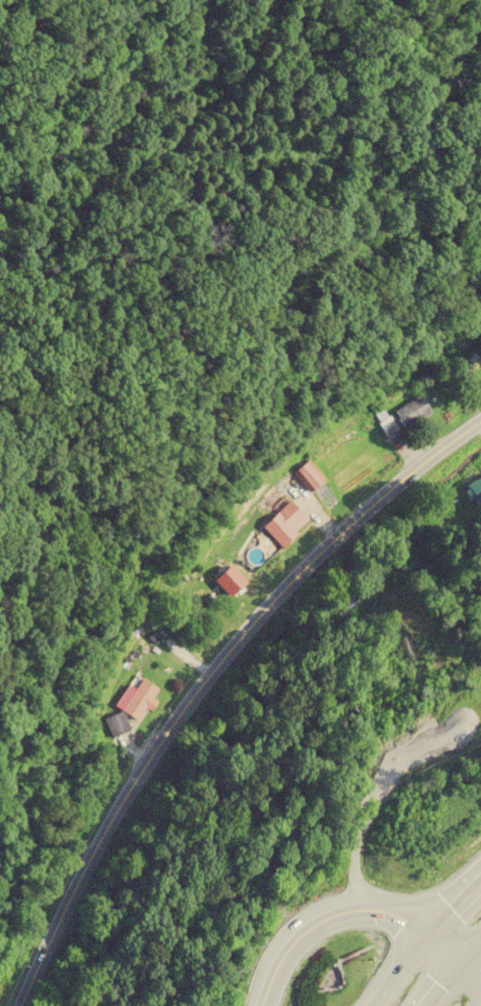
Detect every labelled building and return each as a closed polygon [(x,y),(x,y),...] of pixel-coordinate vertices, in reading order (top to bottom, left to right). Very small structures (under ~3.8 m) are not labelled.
[(394,411),(405,428),(431,412),(420,395),(394,411)] [(321,484),(305,464),(293,473),(308,493),(321,484)] [(461,488),(471,505),(480,499),(480,477),(461,488)] [(261,528),(282,548),(309,522),(288,501),(261,528)] [(128,730),(120,712),(104,719),(112,737),(128,730)]
